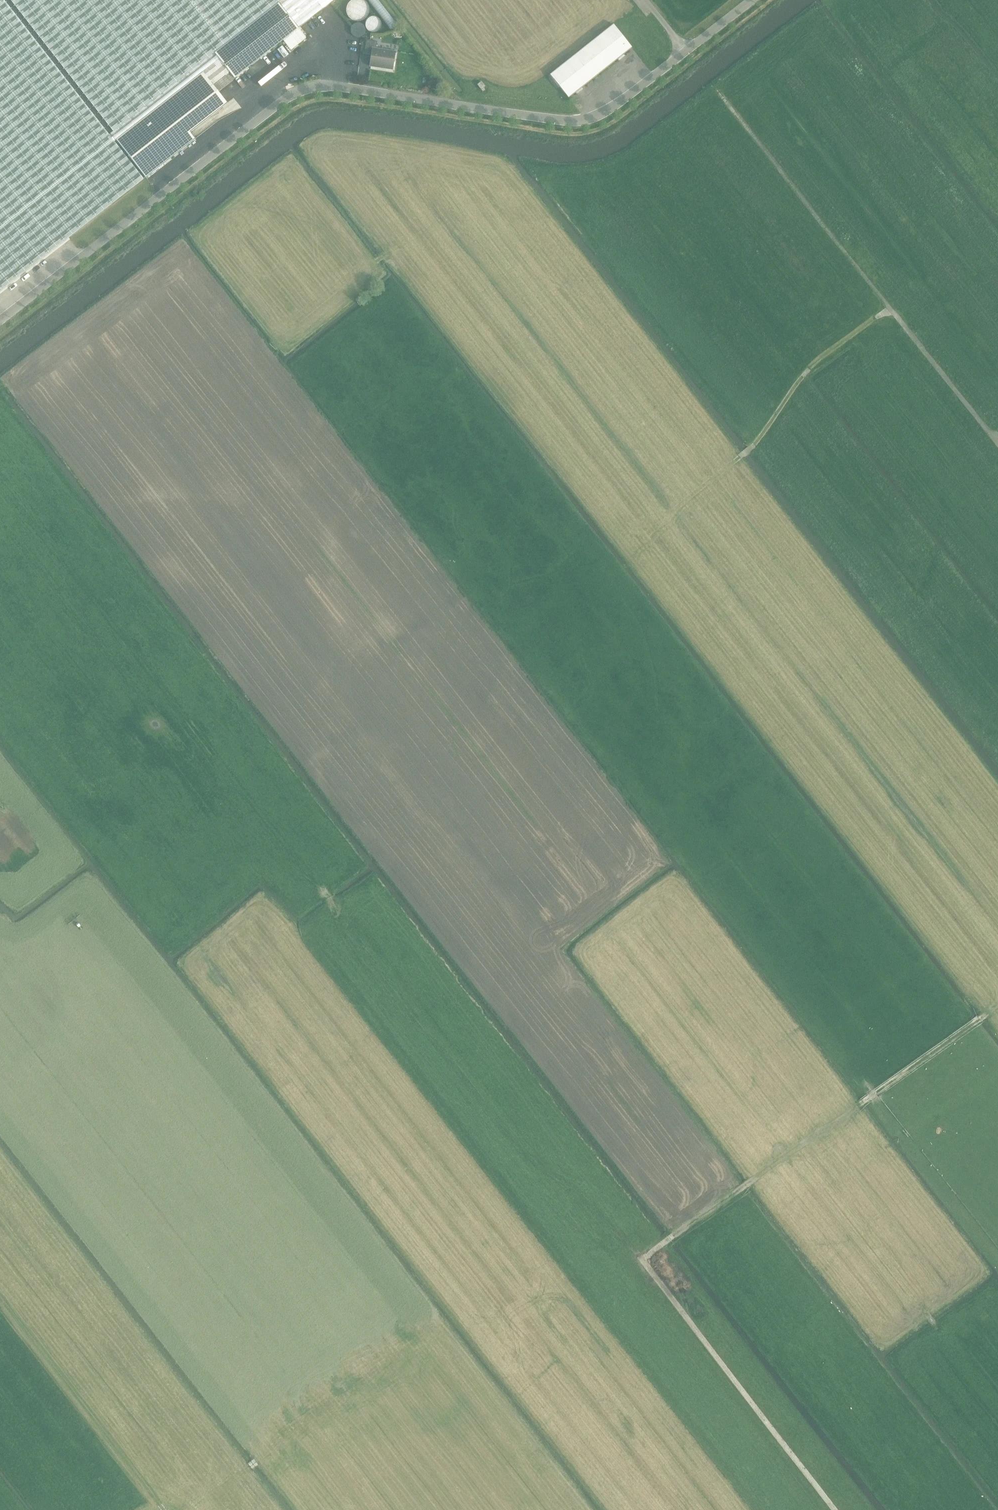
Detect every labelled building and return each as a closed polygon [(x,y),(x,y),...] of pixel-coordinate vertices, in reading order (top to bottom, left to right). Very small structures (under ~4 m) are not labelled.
[(230,72),(215,53),(114,132),(110,135),(4,0),(0,0),(0,292),(144,179),(115,141),(117,140),(203,72),(213,85),(230,72)] [(215,53),(231,40),(282,0),(11,0),(114,132),(215,53)] [(299,28),(334,0),(282,0),(231,40),(215,53),(230,72),(235,78),(283,40),(299,28)] [(550,74),(550,75),(560,87),(569,98),(632,48),(613,24),(550,74)] [(307,38),(299,28),(283,40),(291,50),(307,38)] [(371,55),(370,66),(377,67),(377,65),(392,68),(395,51),(376,48),(377,41),(366,40),(364,54),(371,55)] [(284,58),(288,54),(282,46),(277,49),(284,58)] [(228,103),(213,85),(203,72),(117,140),(146,178),(195,139),(190,133),(228,103)] [(481,81),(477,85),(481,90),(485,86),(481,81)]
